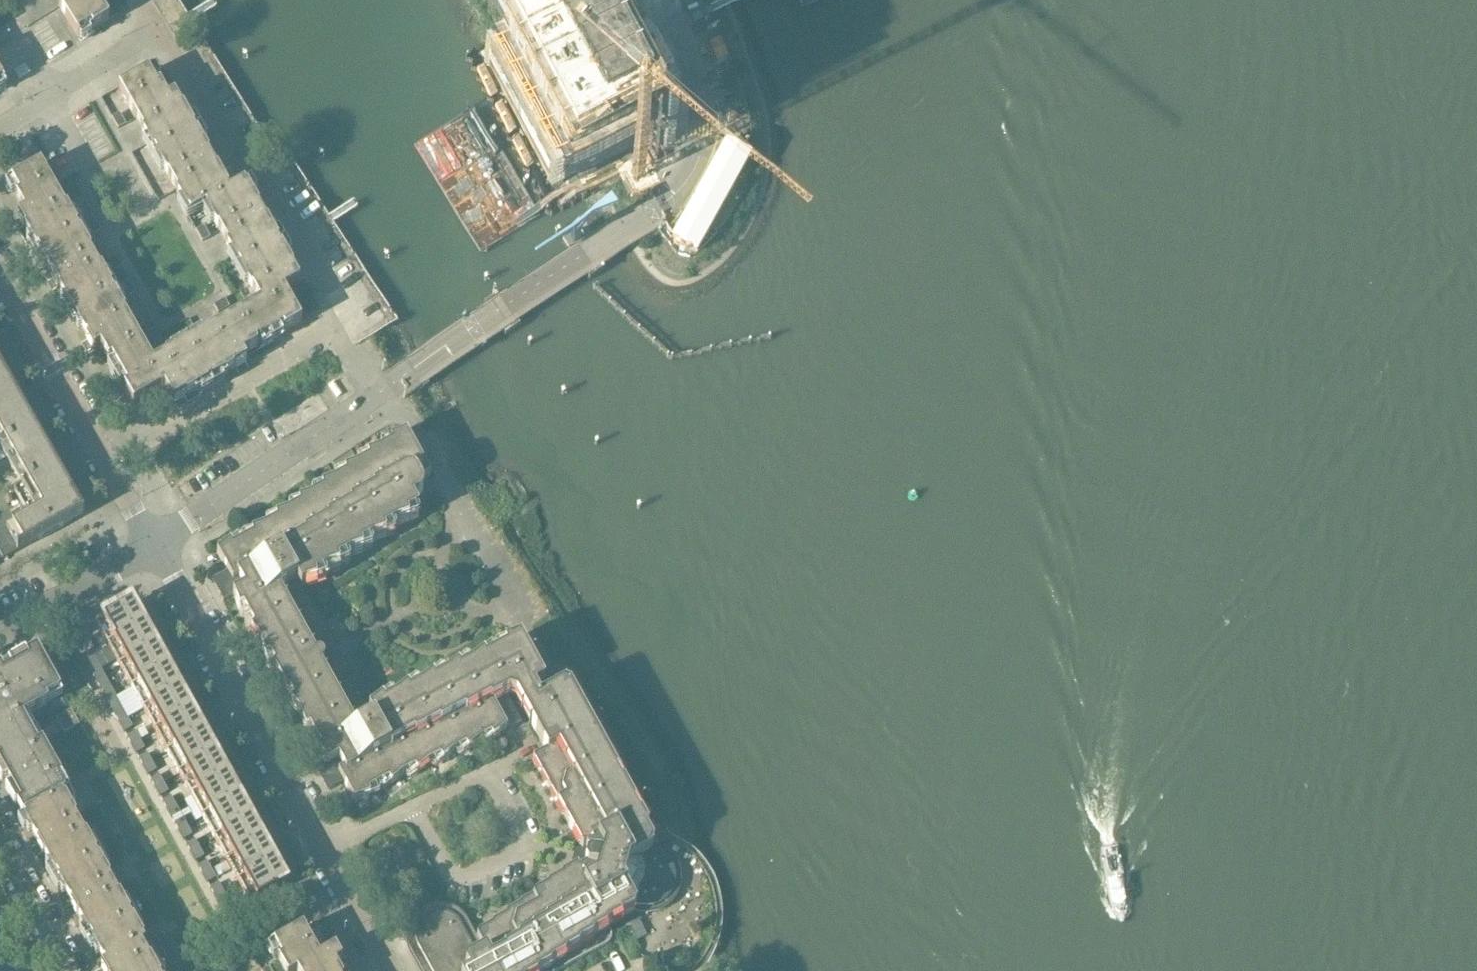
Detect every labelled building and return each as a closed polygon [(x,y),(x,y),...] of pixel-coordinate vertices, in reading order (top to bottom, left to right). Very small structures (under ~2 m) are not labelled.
[(66,3),(59,7),(79,39),(109,21),(96,0),(65,0),(66,3)] [(498,61),(560,177),(671,118),(609,2),(608,0),(544,0),(512,17),(527,46),(498,61)] [(508,18),(543,0),(498,0),(508,18)] [(15,73),(20,80),(29,74),(25,67),(15,73)] [(152,72),(151,71),(118,89),(156,155),(194,133),(174,96),(168,100),(159,85),(156,87),(148,74),(152,72)] [(119,114),(111,118),(118,129),(125,125),(119,114)] [(194,133),(156,155),(190,216),(206,207),(228,193),(194,133)] [(40,165),(8,183),(24,213),(18,216),(38,251),(76,229),(40,165)] [(244,184),(228,193),(206,207),(240,268),(279,246),(244,184)] [(101,231),(94,219),(86,223),(93,236),(101,231)] [(203,227),(196,231),(202,242),(210,238),(203,227)] [(76,229),(38,251),(74,315),(113,293),(76,229)] [(575,244),(583,238),(579,231),(570,237),(575,244)] [(279,246),(240,268),(259,303),(255,305),(272,335),(283,328),(285,332),(301,322),(284,291),(299,282),(279,246)] [(122,286),(128,297),(136,293),(129,281),(122,286)] [(113,293),(74,315),(94,350),(100,347),(108,361),(111,359),(119,373),(149,356),(113,293)] [(214,306),(218,313),(229,307),(225,299),(214,306)] [(255,305),(223,323),(188,343),(210,382),(246,361),(243,355),(257,347),(256,344),(272,335),(255,305)] [(150,317),(142,322),(148,333),(156,329),(150,317)] [(153,363),(149,356),(119,373),(127,387),(124,388),(133,405),(164,388),(173,403),(210,382),(188,343),(153,363)] [(9,385),(2,373),(4,373),(3,371),(2,372),(0,369),(0,390),(9,385)] [(18,524),(0,534),(0,554),(3,560),(83,515),(72,496),(73,495),(72,494),(71,494),(66,486),(67,485),(67,484),(65,484),(62,479),(64,479),(57,467),(56,468),(45,448),(46,448),(45,446),(44,447),(24,411),(25,410),(24,409),(23,409),(9,385),(0,390),(0,448),(21,485),(13,489),(30,517),(18,524)] [(493,704),(495,703),(507,696),(509,695),(516,697),(547,753),(533,761),(583,851),(586,849),(590,857),(587,859),(585,865),(587,868),(579,873),(577,869),(574,871),(575,872),(560,880),(561,882),(546,890),(547,891),(532,899),(533,901),(518,909),(519,910),(504,918),(505,920),(491,928),(491,929),(477,937),(481,946),(474,950),(460,925),(458,921),(455,919),(451,916),(448,914),(444,913),(439,913),(435,913),(431,914),(427,916),(424,918),(421,921),(419,924),(417,928),(416,932),(415,936),(415,940),(416,944),(418,948),(431,970),(560,970),(606,945),(608,944),(609,943),(610,942),(610,940),(611,939),(611,937),(611,935),(611,933),(610,932),(607,926),(618,920),(638,910),(648,911),(650,910),(652,910),(656,909),(658,908),(661,907),(664,905),(666,904),(668,902),(670,900),(672,898),(673,896),(675,893),(676,891),(676,888),(677,886),(678,883),(678,880),(678,877),(677,875),(677,872),(676,869),(675,867),(674,864),(672,862),(671,859),(669,857),(666,855),(665,854),(663,853),(655,849),(639,820),(642,818),(570,688),(565,686),(565,685),(540,699),(534,689),(544,683),(520,639),(516,641),(504,645),(506,650),(486,661),(483,657),(473,665),(461,672),(458,668),(448,676),(435,683),(432,679),(423,687),(410,694),(407,691),(397,698),(384,705),(382,702),(372,710),(344,658),(343,657),(342,656),(341,656),(340,655),(338,655),(337,656),(323,663),(324,661),(324,660),(324,658),(323,657),(322,656),(321,655),(319,654),(318,653),(331,646),(332,645),(333,644),(333,643),(334,642),(334,641),(334,640),(333,639),(305,587),(317,583),(315,579),(328,572),(340,568),(338,563),(351,556),(363,552),(361,548),(374,541),(386,537),(384,533),(397,526),(409,522),(407,517),(418,511),(412,501),(418,498),(419,497),(420,495),(421,494),(422,493),(423,491),(423,489),(423,487),(422,486),(422,484),(421,482),(430,476),(406,432),(402,434),(390,438),(392,443),(379,449),(367,453),(369,458),(356,465),(344,469),(346,473),(333,480),(321,484),(323,489),(310,496),(298,500),(300,504),(287,511),(275,515),(277,520),(264,526),(252,531),(254,535),(233,546),(230,543),(220,550),(217,553),(228,573),(212,582),(223,602),(233,596),(235,599),(239,611),(243,609),(254,629),(251,632),(258,642),(261,647),(266,659),(270,658),(276,668),(297,657),(301,663),(299,664),(304,674),(306,673),(310,679),(288,691),(294,702),(291,705),(298,714),(301,720),(305,731),(310,730),(321,750),(317,753),(325,763),(326,765),(316,771),(327,791),(343,782),(354,802),(358,800),(370,796),(368,792),(389,781),(392,784),(402,777),(415,769),(417,773),(427,765),(440,758),(443,762),(452,754),(465,747),(468,751),(478,743),(490,736),(493,739),(503,731),(507,729),(493,704)] [(18,524),(11,512),(0,519),(0,534),(18,524)] [(132,604),(82,631),(88,642),(101,634),(108,646),(145,626),(132,604)] [(145,626),(108,646),(120,668),(157,648),(145,626)] [(82,631),(70,638),(74,644),(81,657),(82,657),(91,652),(93,651),(88,642),(82,631)] [(157,648),(120,668),(132,689),(169,669),(157,648)] [(91,652),(82,657),(87,665),(96,660),(93,655),(91,652)] [(31,732),(23,718),(48,704),(46,700),(61,692),(39,654),(4,674),(1,668),(0,668),(0,749),(31,732)] [(96,660),(87,665),(92,674),(100,669),(96,660)] [(100,669),(92,674),(96,682),(105,677),(105,676),(100,669)] [(169,669),(132,689),(144,711),(181,691),(169,669)] [(105,677),(96,682),(101,690),(110,686),(105,677)] [(110,686),(101,690),(106,699),(114,694),(110,686)] [(181,691),(144,711),(156,733),(192,712),(181,691)] [(114,694),(106,699),(110,707),(119,703),(116,698),(114,694)] [(507,696),(495,703),(509,729),(521,722),(507,696)] [(119,703),(110,707),(115,716),(124,711),(119,703)] [(56,718),(64,733),(79,725),(71,710),(56,718)] [(124,711),(115,716),(120,724),(128,719),(124,711)] [(192,712),(156,733),(167,754),(204,734),(192,712)] [(128,719),(120,724),(124,733),(133,728),(128,719)] [(42,743),(38,745),(31,732),(0,749),(0,781),(2,784),(8,780),(11,787),(5,790),(15,807),(17,806),(23,817),(27,815),(62,796),(65,794),(57,779),(61,777),(42,743)] [(136,733),(127,737),(131,746),(140,741),(136,733)] [(204,734),(167,754),(179,776),(216,755),(204,734)] [(140,741),(131,746),(136,754),(145,749),(140,741)] [(147,754),(139,759),(143,767),(152,763),(147,754)] [(216,755),(179,776),(191,797),(228,777),(216,755)] [(152,763),(143,767),(148,776),(157,771),(152,763)] [(159,776),(151,781),(155,789),(164,784),(159,776)] [(228,777),(191,797),(203,819),(240,798),(228,777)] [(164,784),(155,789),(160,797),(169,793),(164,784)] [(62,796),(27,815),(23,817),(72,904),(111,883),(62,796)] [(171,797),(162,802),(167,810),(176,806),(171,797)] [(240,798),(203,819),(215,840),(252,820),(241,800),(240,798)] [(176,806),(167,810),(172,819),(180,814),(176,806)] [(183,819),(174,824),(179,832),(188,827),(183,819)] [(252,820),(215,840),(227,862),(264,842),(252,820)] [(188,827),(179,832),(184,840),(192,836),(188,827)] [(195,840),(186,845),(191,854),(200,849),(195,840)] [(264,842),(227,862),(239,883),(276,863),(264,842)] [(200,849),(191,854),(195,862),(204,857),(200,849)] [(207,862),(198,867),(203,875),(211,870),(207,862)] [(226,862),(211,870),(216,879),(231,871),(226,862)] [(276,863),(239,883),(251,906),(288,886),(276,863)] [(211,870),(203,875),(207,884),(216,879),(211,870)] [(129,917),(121,903),(111,883),(72,904),(91,938),(129,917)] [(219,883),(210,888),(215,897),(223,892),(219,883)] [(223,892),(215,897),(219,905),(228,900),(223,892)] [(231,905),(222,910),(227,919),(236,915),(231,905)] [(135,928),(129,917),(91,938),(106,965),(102,967),(104,970),(125,970),(148,958),(141,946),(145,944),(139,933),(135,928)] [(335,965),(341,961),(334,949),(319,957),(303,928),(270,946),(270,947),(274,945),(281,959),(278,961),(284,970),(339,970),(335,965)] [(163,934),(155,938),(172,967),(179,963),(163,934)] [(153,966),(148,958),(125,970),(155,970),(153,966)]
